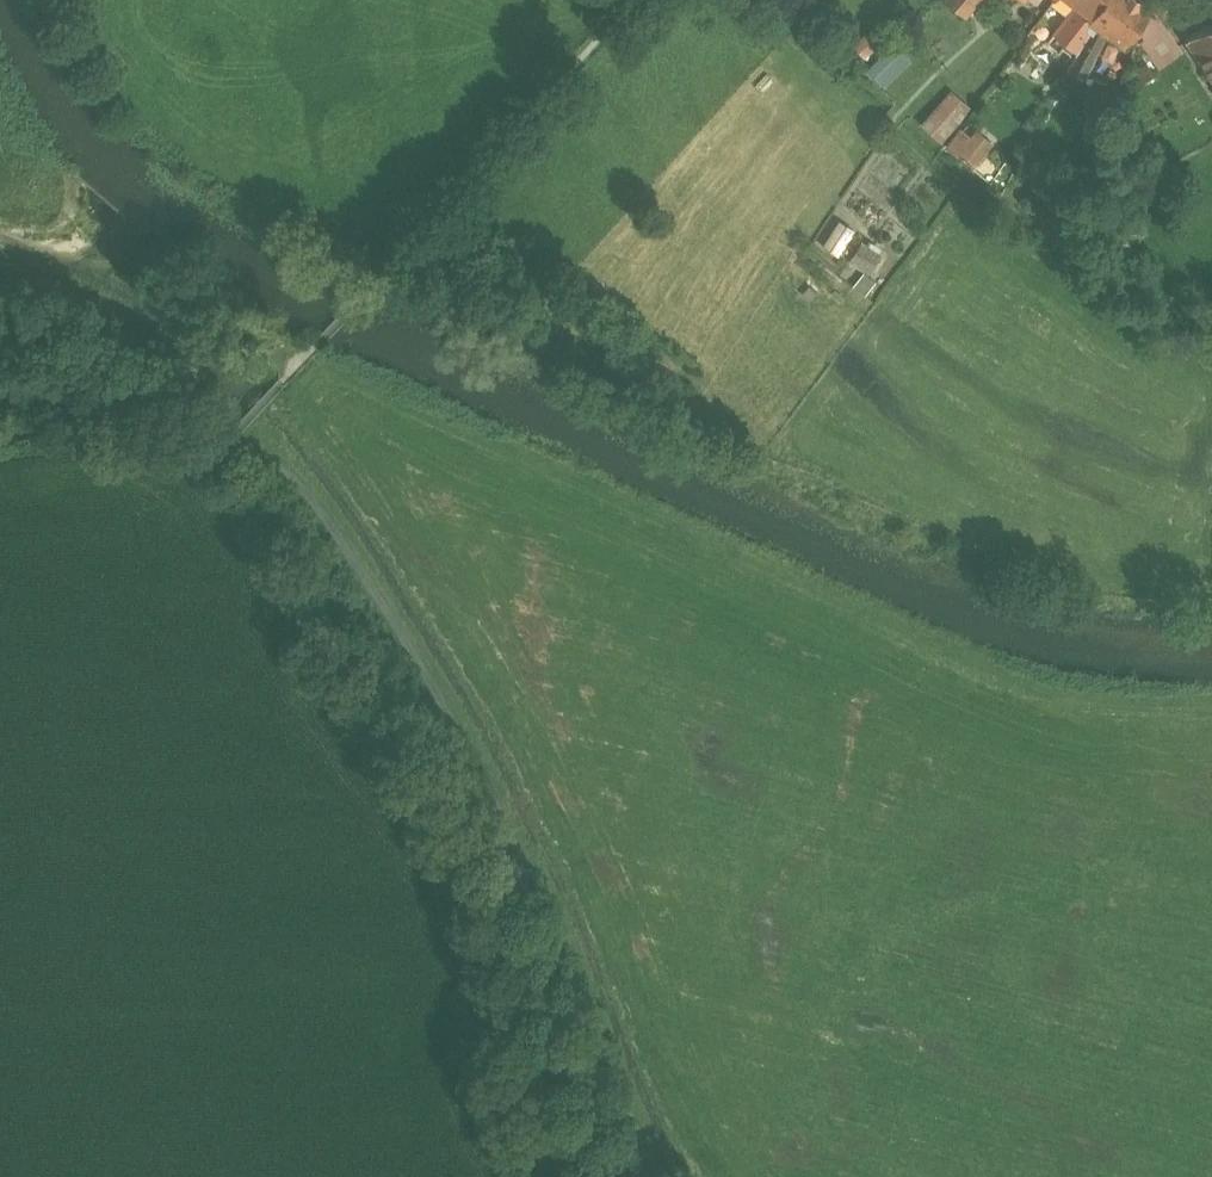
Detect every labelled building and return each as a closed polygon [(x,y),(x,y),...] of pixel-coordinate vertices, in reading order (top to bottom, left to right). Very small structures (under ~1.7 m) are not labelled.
[(969,15),(980,0),(950,0),(969,15)] [(1071,0),(1055,0),(1054,1),(1070,14),(1077,5),(1071,0)] [(1077,5),(1070,14),(1055,33),(1067,42),(1079,51),(1090,29),(1086,26),(1105,0),(1071,0),(1077,5)] [(1086,26),(1090,29),(1079,51),(1069,69),(1085,77),(1108,34),(1127,47),(1155,5),(1148,0),(1105,0),(1086,26)] [(1187,36),(1211,74),(1211,20),(1187,36)] [(1067,42),(1055,33),(1049,41),(1061,50),(1067,42)] [(1163,59),(1147,35),(1135,43),(1152,67),(1163,59)] [(896,43),(869,69),(876,77),(904,51),(896,43)] [(953,91),(924,124),(944,141),(960,123),(970,107),(953,91)] [(971,141),(962,133),(951,146),(974,168),(988,149),(973,138),(971,141)] [(865,241),(851,263),(872,276),(885,254),(865,241)]
